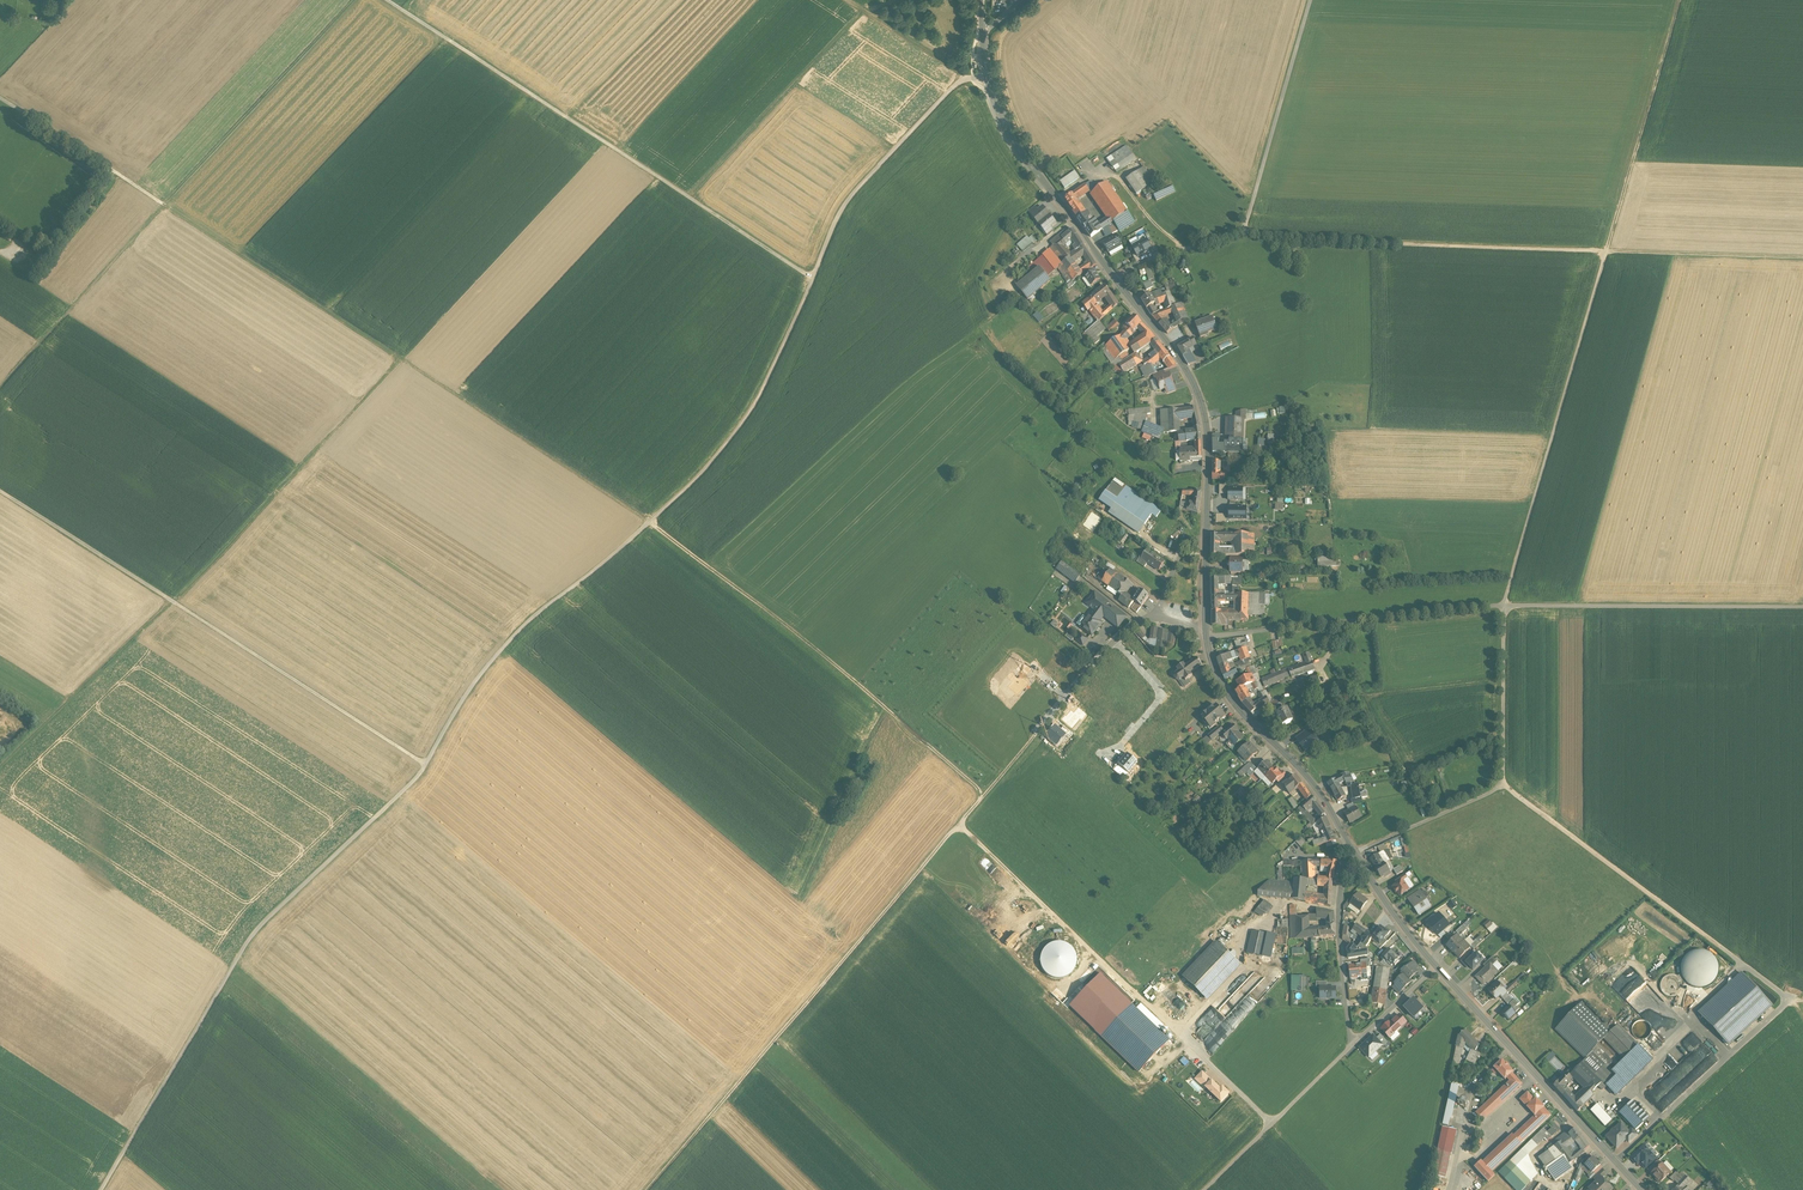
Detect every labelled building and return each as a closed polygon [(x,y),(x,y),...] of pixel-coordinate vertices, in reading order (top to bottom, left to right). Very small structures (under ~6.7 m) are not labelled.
[(1127,145),(1107,159),(1110,163),(1129,149),(1127,145)] [(1129,149),(1110,163),(1117,173),(1128,165),(1128,164),(1136,159),(1129,149)] [(1144,167),(1126,179),(1136,194),(1154,182),(1144,167)] [(1075,170),(1060,181),(1064,188),(1079,177),(1075,170)] [(1107,182),(1091,194),(1107,218),(1111,223),(1114,222),(1128,212),(1110,188),(1107,182)] [(1085,185),(1072,194),(1076,200),(1089,191),(1085,185)] [(1173,187),(1154,196),(1156,201),(1175,192),(1173,187)] [(1076,200),(1072,194),(1064,199),(1077,218),(1078,218),(1085,213),(1076,200)] [(1038,210),(1033,214),(1033,215),(1040,222),(1049,214),(1043,206),(1038,210)] [(1035,207),(1029,212),(1032,216),(1033,215),(1033,214),(1038,210),(1035,207)] [(1085,213),(1078,218),(1077,218),(1091,237),(1097,233),(1093,228),(1090,223),(1093,221),(1093,220),(1087,211),(1085,213)] [(1128,212),(1114,222),(1119,231),(1133,221),(1128,212)] [(1049,214),(1040,222),(1046,230),(1051,226),(1056,222),(1049,214)] [(1097,226),(1093,228),(1097,233),(1102,230),(1111,223),(1107,218),(1099,224),(1097,226)] [(1,220),(0,221),(0,227),(4,230),(9,233),(13,228),(8,224),(7,225),(1,220)] [(1115,225),(1109,228),(1112,234),(1118,231),(1115,225)] [(1051,226),(1046,230),(1044,231),(1047,235),(1054,230),(1051,226)] [(1077,234),(1072,228),(1066,233),(1061,237),(1066,243),(1071,239),(1072,241),(1073,240),(1076,243),(1081,240),(1077,234)] [(1059,234),(1047,244),(1049,248),(1050,248),(1062,263),(1069,257),(1073,261),(1083,254),(1078,248),(1075,250),(1071,253),(1067,248),(1066,249),(1063,245),(1066,243),(1061,237),(1059,234)] [(1118,239),(1116,235),(1103,242),(1109,252),(1121,245),(1120,242),(1121,242),(1119,239),(1118,239)] [(1027,236),(1017,245),(1022,251),(1033,243),(1028,237),(1027,236)] [(1132,248),(1138,258),(1152,249),(1148,243),(1144,236),(1138,239),(1139,241),(1131,246),(1132,248)] [(1083,245),(1081,240),(1076,243),(1083,254),(1083,255),(1086,259),(1091,256),(1083,245)] [(1148,243),(1152,249),(1153,252),(1157,250),(1152,241),(1148,243)] [(1062,263),(1050,248),(1049,248),(1043,255),(1055,270),(1058,267),(1057,267),(1062,263)] [(1043,255),(1028,267),(1032,272),(1039,266),(1047,276),(1055,270),(1043,255)] [(1087,261),(1084,263),(1085,265),(1081,267),(1078,269),(1082,274),(1086,271),(1091,267),(1092,267),(1096,264),(1091,256),(1086,259),(1087,261)] [(1069,257),(1062,263),(1074,279),(1082,274),(1073,261),(1069,257)] [(1074,279),(1062,263),(1057,267),(1058,267),(1061,272),(1063,276),(1064,278),(1062,280),(1066,286),(1072,281),(1074,279)] [(1154,279),(1150,266),(1145,267),(1149,280),(1149,281),(1150,280),(1154,279)] [(1040,267),(1016,286),(1027,300),(1051,281),(1040,267)] [(1088,274),(1085,276),(1091,285),(1100,279),(1094,270),(1088,274)] [(1176,290),(1173,279),(1169,280),(1169,281),(1168,284),(1165,284),(1166,289),(1168,293),(1171,292),(1176,290)] [(1150,280),(1149,281),(1149,280),(1143,283),(1146,290),(1153,286),(1150,280)] [(1110,293),(1105,287),(1092,296),(1096,303),(1105,297),(1110,293)] [(1181,289),(1173,292),(1175,298),(1179,297),(1178,293),(1182,292),(1186,290),(1185,287),(1181,288),(1181,289)] [(1168,293),(1162,294),(1164,300),(1164,302),(1167,309),(1172,307),(1176,306),(1171,292),(1168,293)] [(1118,304),(1110,293),(1105,297),(1111,306),(1113,308),(1118,304)] [(1150,294),(1141,299),(1147,308),(1151,305),(1155,303),(1153,298),(1150,294)] [(1162,294),(1153,298),(1155,303),(1156,305),(1164,302),(1164,300),(1162,294)] [(1092,296),(1083,304),(1099,321),(1105,316),(1102,312),(1095,304),(1096,303),(1092,296)] [(1176,306),(1172,307),(1174,312),(1175,315),(1183,311),(1180,304),(1176,306)] [(1111,306),(1102,312),(1105,316),(1113,308),(1111,306)] [(1167,309),(1159,312),(1156,313),(1151,315),(1154,319),(1162,316),(1174,312),(1172,307),(1167,309)] [(1183,311),(1175,315),(1177,320),(1180,324),(1189,320),(1185,312),(1183,311)] [(1044,320),(1037,313),(1033,316),(1040,323),(1044,320)] [(1134,315),(1123,327),(1126,330),(1121,335),(1124,340),(1129,335),(1137,327),(1141,323),(1134,315)] [(1170,325),(1162,316),(1154,319),(1167,333),(1173,329),(1170,325)] [(1091,317),(1086,322),(1090,327),(1096,322),(1091,317)] [(1213,318),(1195,324),(1197,329),(1197,330),(1200,339),(1208,336),(1208,334),(1218,330),(1213,318)] [(1177,320),(1170,325),(1173,329),(1174,328),(1180,324),(1177,320)] [(1099,321),(1085,333),(1090,340),(1094,345),(1099,340),(1096,337),(1105,329),(1099,321)] [(1111,323),(1106,328),(1110,332),(1115,328),(1111,323)] [(1150,331),(1141,323),(1137,327),(1144,334),(1129,346),(1129,347),(1131,349),(1130,349),(1134,354),(1141,350),(1153,342),(1153,343),(1157,340),(1150,331)] [(1081,336),(1087,343),(1090,340),(1085,333),(1081,336)] [(1106,345),(1105,346),(1106,347),(1111,354),(1115,360),(1125,353),(1130,349),(1131,349),(1129,347),(1129,346),(1124,340),(1121,335),(1106,345)] [(1193,338),(1178,347),(1183,356),(1188,354),(1186,351),(1188,349),(1196,344),(1193,338)] [(1165,350),(1157,340),(1153,343),(1157,348),(1155,349),(1155,351),(1156,352),(1158,355),(1165,350)] [(1196,362),(1188,349),(1186,351),(1188,354),(1183,356),(1188,365),(1196,362)] [(1134,354),(1131,356),(1137,365),(1141,363),(1142,362),(1144,365),(1150,362),(1150,363),(1158,355),(1156,352),(1150,357),(1149,356),(1147,358),(1141,350),(1134,354)] [(1165,350),(1158,355),(1150,363),(1152,365),(1161,358),(1166,365),(1169,369),(1177,366),(1165,350)] [(1128,358),(1128,357),(1125,353),(1115,360),(1112,363),(1110,364),(1113,367),(1118,364),(1128,358)] [(1128,358),(1118,364),(1124,373),(1137,365),(1131,356),(1128,358)] [(1144,365),(1141,367),(1146,374),(1149,372),(1151,375),(1153,374),(1157,373),(1155,369),(1152,365),(1150,363),(1150,362),(1144,365)] [(1157,373),(1153,374),(1155,380),(1157,379),(1165,376),(1163,371),(1162,371),(1157,373)] [(1165,376),(1157,379),(1161,390),(1166,388),(1173,386),(1174,386),(1170,374),(1165,376)] [(1195,407),(1178,409),(1179,420),(1193,418),(1194,424),(1199,423),(1196,407),(1195,407)] [(1150,408),(1128,410),(1129,416),(1147,414),(1150,414),(1150,408)] [(1178,409),(1169,410),(1169,428),(1169,433),(1179,432),(1179,420),(1178,409)] [(1246,410),(1236,412),(1236,419),(1244,419),(1244,420),(1246,420),(1246,410)] [(1236,419),(1227,419),(1226,436),(1232,436),(1232,440),(1243,440),(1244,420),(1244,419),(1236,419)] [(1162,430),(1146,422),(1133,421),(1132,426),(1132,427),(1143,430),(1143,433),(1144,434),(1153,437),(1160,440),(1163,433),(1162,433),(1162,430)] [(1199,423),(1194,424),(1194,429),(1194,432),(1185,433),(1186,441),(1195,440),(1195,442),(1202,441),(1199,423)] [(1185,433),(1178,434),(1179,442),(1186,441),(1185,433)] [(1151,442),(1153,437),(1144,434),(1142,438),(1151,442)] [(1225,445),(1219,445),(1219,440),(1213,440),(1212,440),(1213,454),(1225,454),(1225,445)] [(1232,440),(1230,440),(1229,443),(1228,444),(1225,444),(1225,445),(1225,454),(1228,454),(1243,454),(1243,440),(1232,440)] [(1195,442),(1196,449),(1190,449),(1190,459),(1193,459),(1202,459),(1202,441),(1195,442)] [(1190,449),(1182,450),(1182,448),(1180,448),(1180,456),(1180,462),(1190,462),(1190,459),(1190,449)] [(1224,474),(1218,474),(1218,471),(1220,471),(1220,462),(1213,462),(1212,480),(1227,480),(1227,473),(1224,473),(1224,474)] [(1156,508),(1115,479),(1100,500),(1112,509),(1111,510),(1109,513),(1139,533),(1152,515),(1156,508)] [(1229,485),(1219,485),(1219,494),(1229,494),(1229,488),(1229,485)] [(1243,488),(1229,488),(1229,494),(1229,500),(1243,500),(1243,488)] [(1194,505),(1188,504),(1187,511),(1198,514),(1201,496),(1196,496),(1194,505)] [(1188,504),(1180,502),(1179,508),(1187,511),(1188,504)] [(1246,507),(1229,507),(1229,515),(1229,520),(1246,520),(1246,507)] [(1161,511),(1156,508),(1152,515),(1156,518),(1161,511)] [(1229,515),(1216,514),(1216,523),(1229,523),(1229,520),(1229,515)] [(1124,544),(1128,535),(1124,533),(1120,542),(1124,544)] [(1231,535),(1212,534),(1211,548),(1218,548),(1218,543),(1220,543),(1220,541),(1231,541),(1231,535)] [(1242,534),(1231,535),(1231,541),(1231,546),(1235,546),(1242,546),(1242,534)] [(1248,534),(1242,534),(1242,546),(1235,546),(1235,549),(1235,550),(1235,556),(1241,556),(1248,556),(1248,534)] [(1164,562),(1147,551),(1142,558),(1144,560),(1143,560),(1148,563),(1159,571),(1164,562)] [(1142,558),(1140,557),(1137,562),(1145,568),(1148,563),(1143,560),(1144,560),(1142,558)] [(1336,558),(1318,558),(1318,567),(1336,567),(1336,558)] [(1231,559),(1230,559),(1230,564),(1229,564),(1228,564),(1227,564),(1227,565),(1227,566),(1228,567),(1230,567),(1230,571),(1241,572),(1242,560),(1241,560),(1231,559)] [(1057,569),(1075,582),(1080,576),(1062,563),(1057,569)] [(1131,583),(1106,566),(1097,579),(1101,581),(1116,592),(1122,596),(1123,596),(1124,594),(1130,586),(1132,588),(1133,587),(1135,586),(1131,583)] [(1239,579),(1231,579),(1231,582),(1231,593),(1229,593),(1229,594),(1236,594),(1242,594),(1242,576),(1239,576),(1239,579)] [(1217,578),(1211,579),(1211,592),(1218,592),(1218,585),(1225,584),(1224,578),(1217,578)] [(1116,592),(1101,581),(1098,585),(1113,596),(1116,592)] [(1149,596),(1140,590),(1136,596),(1139,598),(1136,602),(1141,606),(1149,596)] [(1096,612),(1095,614),(1092,612),(1090,614),(1100,621),(1103,617),(1106,619),(1111,611),(1106,607),(1108,603),(1094,593),(1086,604),(1090,607),(1092,605),(1096,608),(1096,612)] [(1264,593),(1249,594),(1248,615),(1264,616),(1264,593)] [(1134,601),(1124,594),(1123,596),(1122,596),(1119,600),(1129,608),(1134,601)] [(1218,595),(1211,595),(1212,610),(1217,611),(1218,603),(1220,603),(1220,601),(1235,600),(1236,594),(1229,594),(1223,595),(1218,595)] [(1242,594),(1236,594),(1235,600),(1235,611),(1234,620),(1248,621),(1248,615),(1249,594),(1242,594)] [(1136,603),(1131,608),(1136,613),(1141,607),(1136,603)] [(1126,617),(1114,608),(1111,611),(1106,619),(1118,628),(1126,617)] [(1217,611),(1212,610),(1212,626),(1227,626),(1227,620),(1234,620),(1235,611),(1217,611)] [(1087,619),(1086,619),(1088,620),(1082,628),(1081,627),(1080,627),(1092,636),(1102,623),(1100,621),(1090,614),(1087,619)] [(1129,623),(1134,617),(1130,614),(1126,620),(1129,623)] [(1083,616),(1077,624),(1080,627),(1081,627),(1082,628),(1088,620),(1086,619),(1087,619),(1083,616)] [(1168,630),(1159,629),(1158,631),(1157,631),(1157,628),(1151,627),(1150,639),(1156,640),(1156,639),(1157,640),(1156,650),(1165,652),(1166,642),(1168,633),(1168,630)] [(1145,637),(1139,628),(1135,631),(1142,639),(1145,637)] [(1169,634),(1168,633),(1166,642),(1174,643),(1175,633),(1169,632),(1169,634)] [(1088,639),(1080,633),(1075,640),(1083,646),(1088,639)] [(1239,640),(1234,642),(1238,651),(1242,649),(1240,645),(1239,640)] [(1238,651),(1217,659),(1219,665),(1227,662),(1232,660),(1240,657),(1240,656),(1238,651)] [(1247,653),(1240,656),(1240,657),(1242,661),(1244,661),(1250,658),(1247,653)] [(1309,653),(1303,655),(1306,664),(1312,662),(1309,653)] [(1185,666),(1183,664),(1184,664),(1183,663),(1182,663),(1183,664),(1177,668),(1177,667),(1176,668),(1177,668),(1176,668),(1177,669),(1179,671),(1176,673),(1175,673),(1175,674),(1174,677),(1177,680),(1179,680),(1180,680),(1181,680),(1180,680),(1183,677),(1185,680),(1186,681),(1186,680),(1188,678),(1189,677),(1191,676),(1192,676),(1192,675),(1190,673),(1193,670),(1193,671),(1194,671),(1194,670),(1197,668),(1197,667),(1200,665),(1201,666),(1201,665),(1201,664),(1200,663),(1200,662),(1200,663),(1198,660),(1197,660),(1197,659),(1197,658),(1196,658),(1195,658),(1196,659),(1193,661),(1192,661),(1189,664),(1189,663),(1188,664),(1185,666)] [(1025,676),(1025,675),(1031,668),(1024,662),(1018,670),(1021,673),(1024,675),(1025,676)] [(1227,662),(1219,665),(1222,674),(1225,679),(1237,674),(1234,666),(1229,668),(1229,666),(1227,662)] [(1289,670),(1288,671),(1291,677),(1292,678),(1315,670),(1312,662),(1306,664),(1289,670)] [(1234,666),(1237,674),(1243,671),(1242,666),(1240,664),(1234,666)] [(1288,669),(1262,680),(1266,688),(1269,686),(1291,677),(1288,671),(1289,670),(1288,669)] [(1018,695),(1028,684),(1021,678),(1024,675),(1021,673),(1017,677),(1015,675),(1011,680),(1013,681),(1008,687),(1018,695)] [(1249,676),(1237,682),(1240,689),(1245,687),(1251,684),(1254,683),(1252,677),(1251,676),(1249,676)] [(1188,678),(1186,680),(1186,681),(1185,680),(1183,677),(1180,680),(1181,680),(1182,682),(1185,686),(1191,682),(1189,680),(1188,678)] [(1317,677),(1308,680),(1311,688),(1320,685),(1317,677)] [(1029,695),(1035,688),(1031,685),(1024,693),(1028,696),(1029,695)] [(1035,688),(1029,695),(1040,704),(1047,695),(1044,692),(1041,689),(1040,689),(1037,686),(1035,688)] [(1240,689),(1235,691),(1242,704),(1249,700),(1250,700),(1250,699),(1246,690),(1245,687),(1240,689)] [(1252,687),(1246,690),(1250,699),(1250,700),(1254,698),(1252,691),(1253,691),(1254,691),(1252,687)] [(1258,709),(1251,713),(1255,717),(1271,709),(1280,703),(1282,703),(1280,700),(1270,705),(1263,692),(1258,695),(1262,702),(1264,706),(1258,709)] [(1254,706),(1249,700),(1242,704),(1251,713),(1258,709),(1254,706)] [(1275,707),(1271,709),(1276,718),(1279,717),(1277,714),(1277,713),(1284,710),(1280,703),(1275,707)] [(1212,707),(1204,714),(1205,715),(1202,717),(1204,720),(1203,721),(1206,725),(1207,724),(1211,728),(1216,724),(1216,723),(1219,720),(1220,721),(1225,716),(1222,712),(1223,711),(1220,707),(1219,708),(1216,705),(1213,708),(1212,707)] [(1082,720),(1086,715),(1078,707),(1073,713),(1080,718),(1080,719),(1082,720)] [(1306,707),(1301,710),(1305,719),(1311,716),(1308,711),(1306,707)] [(1284,710),(1277,713),(1277,714),(1279,717),(1283,725),(1283,726),(1293,721),(1292,720),(1287,709),(1284,710)] [(1080,719),(1080,718),(1073,713),(1070,710),(1062,720),(1072,728),(1080,719)] [(1237,730),(1233,725),(1223,734),(1223,735),(1222,735),(1222,736),(1222,737),(1223,738),(1223,739),(1224,739),(1225,739),(1226,739),(1228,738),(1234,745),(1242,738),(1236,731),(1237,730)] [(1309,725),(1301,728),(1305,734),(1310,730),(1310,731),(1312,729),(1309,725)] [(1068,738),(1072,733),(1064,726),(1060,731),(1066,735),(1068,738)] [(1057,745),(1066,735),(1060,731),(1056,727),(1047,737),(1057,745)] [(1219,727),(1204,738),(1208,743),(1223,731),(1219,727)] [(1305,734),(1297,740),(1304,750),(1312,744),(1315,748),(1320,744),(1310,731),(1310,730),(1305,734)] [(1152,740),(1145,733),(1142,736),(1150,743),(1152,740)] [(1142,736),(1132,746),(1141,753),(1150,743),(1142,736)] [(1257,752),(1249,742),(1238,752),(1247,762),(1257,752)] [(1127,754),(1119,764),(1129,772),(1137,762),(1127,754)] [(1273,768),(1266,760),(1258,768),(1265,776),(1273,768)] [(1250,762),(1241,770),(1244,773),(1246,772),(1253,765),(1250,762)] [(1129,772),(1119,764),(1114,770),(1120,776),(1123,773),(1126,776),(1129,772)] [(1253,765),(1246,772),(1250,776),(1257,770),(1253,765)] [(1273,768),(1265,776),(1272,783),(1276,780),(1281,775),(1280,773),(1274,768),(1273,768)] [(1286,775),(1282,771),(1280,773),(1281,775),(1276,780),(1278,782),(1286,775)] [(1349,773),(1341,774),(1345,781),(1348,787),(1355,785),(1349,773)] [(1302,783),(1296,775),(1290,780),(1289,780),(1295,789),(1298,787),(1300,791),(1305,787),(1302,783)] [(1336,779),(1328,784),(1333,792),(1341,788),(1339,784),(1337,782),(1336,779)] [(1287,782),(1283,785),(1289,793),(1295,789),(1289,780),(1287,782)] [(1360,798),(1358,785),(1351,787),(1353,799),(1360,798)] [(1311,796),(1305,787),(1300,791),(1306,800),(1311,796)] [(1341,788),(1333,792),(1338,801),(1342,799),(1342,800),(1344,799),(1343,798),(1346,796),(1341,788)] [(1311,796),(1301,805),(1302,806),(1306,810),(1312,804),(1315,808),(1319,805),(1317,803),(1311,796)] [(1298,805),(1292,797),(1288,800),(1293,808),(1298,805)] [(1315,808),(1314,809),(1319,815),(1313,820),(1315,822),(1316,821),(1324,814),(1325,813),(1319,805),(1315,808)] [(1348,811),(1344,814),(1349,823),(1360,817),(1355,807),(1348,811)] [(1325,817),(1317,822),(1319,826),(1318,827),(1321,832),(1330,827),(1325,817)] [(1335,840),(1330,827),(1321,832),(1324,839),(1320,840),(1320,839),(1314,841),(1313,839),(1307,841),(1308,843),(1313,842),(1314,846),(1335,840)] [(1304,842),(1301,836),(1300,837),(1296,841),(1301,847),(1306,844),(1304,842)] [(1386,849),(1382,851),(1388,860),(1392,858),(1386,849)] [(1378,854),(1370,859),(1375,868),(1383,863),(1378,854)] [(1321,860),(1302,861),(1303,879),(1306,879),(1314,879),(1314,878),(1315,878),(1314,866),(1321,866),(1321,860)] [(1336,862),(1321,860),(1321,866),(1329,867),(1326,878),(1332,878),(1336,862)] [(1388,860),(1384,863),(1390,872),(1394,869),(1388,860)] [(1390,872),(1384,863),(1383,863),(1375,868),(1381,877),(1385,874),(1386,876),(1391,873),(1390,872)] [(1326,878),(1318,877),(1318,878),(1317,885),(1326,885),(1325,897),(1331,898),(1332,878),(1326,878)] [(1303,879),(1294,879),(1294,883),(1292,899),(1304,902),(1305,893),(1306,883),(1306,879),(1303,879)] [(1278,881),(1269,880),(1258,892),(1258,896),(1292,899),(1294,883),(1284,882),(1278,881)] [(1400,882),(1392,887),(1396,893),(1397,892),(1399,896),(1409,890),(1403,881),(1402,880),(1400,882)] [(1325,897),(1305,893),(1304,902),(1331,907),(1331,898),(1325,897)] [(1367,900),(1358,893),(1351,903),(1350,903),(1351,903),(1360,910),(1367,900)] [(1415,894),(1408,899),(1410,903),(1412,902),(1411,902),(1417,898),(1415,894)] [(1417,898),(1411,902),(1412,902),(1416,909),(1415,910),(1418,915),(1431,907),(1423,894),(1417,898)] [(1271,906),(1264,901),(1257,909),(1265,914),(1271,906)] [(1333,912),(1316,909),(1316,915),(1316,918),(1328,918),(1334,918),(1333,912)] [(1449,926),(1438,914),(1427,924),(1438,936),(1449,926)] [(1308,916),(1296,916),(1296,938),(1309,937),(1309,928),(1308,916)] [(1328,918),(1327,923),(1327,929),(1318,929),(1319,937),(1335,936),(1334,918),(1328,918)] [(1489,919),(1483,925),(1492,933),(1498,927),(1489,919)] [(1288,920),(1278,921),(1278,929),(1287,929),(1288,920)] [(1353,930),(1344,924),(1344,925),(1342,939),(1348,941),(1350,937),(1354,940),(1356,938),(1358,935),(1357,934),(1355,936),(1351,933),(1353,930)] [(1367,933),(1357,925),(1353,930),(1351,933),(1355,936),(1357,934),(1358,935),(1356,938),(1361,942),(1362,940),(1361,940),(1363,938),(1367,933)] [(1462,926),(1456,932),(1460,936),(1466,930),(1462,926)] [(1316,927),(1309,928),(1309,937),(1319,937),(1318,929),(1316,930),(1316,927)] [(1384,930),(1380,927),(1377,932),(1378,933),(1376,935),(1375,934),(1373,937),(1372,939),(1379,945),(1384,939),(1386,935),(1388,933),(1384,930)] [(1267,934),(1252,931),(1247,953),(1262,956),(1267,934)] [(1373,937),(1367,933),(1363,938),(1361,940),(1362,940),(1363,941),(1357,949),(1351,945),(1347,950),(1348,959),(1367,956),(1366,947),(1369,943),(1369,942),(1372,939),(1373,937)] [(1267,934),(1262,956),(1271,958),(1276,936),(1267,934)] [(1480,935),(1476,939),(1480,944),(1484,940),(1480,935)] [(1277,936),(1277,945),(1287,945),(1287,937),(1277,936)] [(1457,936),(1447,946),(1453,952),(1453,951),(1463,943),(1457,936)] [(1384,939),(1379,945),(1377,947),(1380,949),(1387,941),(1384,939)] [(1476,939),(1470,945),(1474,950),(1480,944),(1476,939)] [(1050,979),(1071,976),(1070,970),(1077,969),(1072,941),(1044,945),(1050,979)] [(1216,942),(1183,977),(1205,998),(1238,963),(1216,942)] [(1463,943),(1453,951),(1459,958),(1470,948),(1464,942),(1463,943)] [(1708,986),(1712,983),(1715,980),(1718,975),(1719,971),(1719,966),(1718,961),(1716,957),(1713,953),(1709,950),(1704,949),(1699,948),(1695,948),(1690,950),(1686,953),(1683,956),(1680,961),(1679,965),(1679,970),(1680,975),(1682,979),(1685,983),(1686,984),(1689,986),(1694,987),(1699,988),(1703,988),(1708,986)] [(1394,955),(1388,949),(1382,956),(1388,962),(1394,955)] [(1473,970),(1483,961),(1476,953),(1472,957),(1466,963),(1469,966),(1473,970)] [(1388,962),(1387,962),(1391,966),(1393,964),(1395,966),(1399,961),(1397,960),(1399,958),(1395,954),(1394,955),(1388,962)] [(1469,955),(1461,962),(1467,968),(1469,966),(1466,963),(1472,957),(1469,955)] [(1492,957),(1483,965),(1486,968),(1490,964),(1492,966),(1497,962),(1492,957)] [(1370,959),(1360,960),(1361,965),(1366,964),(1366,968),(1369,967),(1370,959)] [(1418,966),(1413,961),(1410,964),(1411,965),(1415,969),(1418,966)] [(1361,965),(1349,966),(1350,978),(1360,977),(1361,981),(1367,980),(1369,967),(1366,968),(1366,964),(1361,965)] [(1492,966),(1490,964),(1486,968),(1476,977),(1483,985),(1497,972),(1492,966)] [(1411,965),(1402,973),(1404,975),(1409,980),(1418,972),(1415,969),(1411,965)] [(1383,968),(1377,967),(1373,990),(1386,992),(1389,969),(1388,969),(1383,968)] [(1518,982),(1526,976),(1524,973),(1516,979),(1518,982)] [(1741,973),(1698,1012),(1729,1046),(1771,1007),(1741,973)] [(1140,1073),(1170,1041),(1101,975),(1071,1007),(1140,1073)] [(1404,975),(1395,983),(1396,984),(1401,990),(1411,982),(1409,980),(1404,975)] [(1672,998),(1676,997),(1679,995),(1681,992),(1682,989),(1682,986),(1682,985),(1681,982),(1679,979),(1677,977),(1676,977),(1673,976),(1670,975),(1666,976),(1663,978),(1661,981),(1660,984),(1660,988),(1661,991),(1663,994),(1666,996),(1669,998),(1672,998)] [(1685,983),(1682,979),(1680,975),(1677,977),(1679,979),(1681,982),(1682,985),(1682,986),(1686,984),(1685,983)] [(1299,977),(1291,977),(1291,990),(1299,991),(1299,977)] [(1500,986),(1497,982),(1488,991),(1496,999),(1500,996),(1506,991),(1501,986),(1500,986)] [(1401,990),(1396,984),(1393,987),(1398,993),(1401,990)] [(1327,988),(1320,987),(1320,988),(1320,998),(1335,999),(1335,988),(1327,988)] [(1386,992),(1373,990),(1372,1003),(1384,1005),(1386,992)] [(1415,1001),(1422,1009),(1426,1006),(1419,998),(1415,1001)] [(1405,1007),(1414,1017),(1422,1009),(1415,1001),(1413,1000),(1405,1007)] [(1514,1000),(1509,1004),(1510,1005),(1509,1006),(1512,1009),(1516,1006),(1518,1004),(1514,1000)] [(1610,1030),(1582,1002),(1555,1030),(1584,1057),(1610,1030)] [(1509,1006),(1502,1013),(1508,1019),(1515,1012),(1512,1009),(1509,1006)] [(1381,1030),(1389,1039),(1407,1023),(1400,1015),(1397,1018),(1397,1017),(1392,1022),(1392,1023),(1390,1024),(1389,1023),(1381,1030)] [(1651,1034),(1651,1030),(1651,1026),(1648,1023),(1645,1021),(1641,1020),(1638,1021),(1635,1023),(1632,1027),(1632,1030),(1632,1034),(1635,1037),(1638,1039),(1642,1040),(1645,1039),(1648,1037),(1651,1034)] [(1638,1047),(1617,1026),(1604,1039),(1625,1060),(1634,1051),(1638,1047)] [(1478,1045),(1465,1030),(1459,1036),(1463,1041),(1468,1046),(1471,1049),(1475,1051),(1478,1045)] [(1380,1034),(1375,1039),(1383,1047),(1388,1042),(1380,1034)] [(1360,1047),(1369,1057),(1382,1046),(1375,1039),(1373,1036),(1360,1047)] [(1463,1041),(1459,1036),(1456,1047),(1454,1057),(1459,1059),(1463,1041)] [(1661,1042),(1657,1038),(1649,1045),(1654,1050),(1657,1047),(1656,1046),(1661,1042)] [(1653,1060),(1639,1046),(1638,1047),(1640,1049),(1636,1053),(1634,1051),(1625,1060),(1612,1071),(1613,1072),(1614,1074),(1614,1077),(1613,1079),(1612,1081),(1607,1087),(1616,1097),(1653,1060)] [(1471,1049),(1467,1062),(1475,1065),(1479,1052),(1475,1051),(1471,1049)] [(1573,1071),(1569,1076),(1571,1078),(1573,1076),(1585,1088),(1593,1091),(1598,1086),(1601,1090),(1603,1090),(1612,1081),(1613,1079),(1614,1077),(1614,1074),(1613,1072),(1592,1052),(1573,1071)] [(1505,1063),(1502,1060),(1494,1067),(1498,1070),(1497,1071),(1505,1080),(1506,1078),(1512,1073),(1513,1072),(1508,1066),(1509,1066),(1506,1063),(1505,1063)] [(1206,1087),(1212,1082),(1202,1072),(1196,1079),(1205,1088),(1206,1087)] [(1512,1073),(1506,1078),(1509,1081),(1513,1078),(1515,1076),(1512,1073)] [(1566,1073),(1554,1086),(1562,1095),(1567,1090),(1564,1087),(1572,1078),(1571,1078),(1569,1076),(1566,1073)] [(1509,1081),(1495,1095),(1501,1102),(1519,1084),(1513,1078),(1509,1081)] [(1212,1082),(1206,1087),(1221,1102),(1229,1094),(1222,1087),(1220,1090),(1212,1082)] [(1459,1087),(1452,1085),(1443,1125),(1450,1126),(1459,1087)] [(1574,1098),(1569,1103),(1577,1112),(1594,1096),(1593,1091),(1585,1088),(1574,1098)] [(1574,1098),(1567,1090),(1562,1095),(1569,1103),(1574,1098)] [(1534,1100),(1527,1092),(1520,1098),(1528,1106),(1534,1100)] [(1495,1095),(1480,1109),(1486,1116),(1501,1102),(1495,1095)] [(1528,1106),(1527,1107),(1535,1115),(1544,1107),(1536,1098),(1534,1100),(1528,1106)] [(1632,1100),(1619,1113),(1635,1130),(1648,1118),(1636,1105),(1634,1102),(1632,1100)] [(1591,1110),(1605,1126),(1612,1120),(1598,1104),(1591,1110)] [(1544,1107),(1536,1114),(1537,1116),(1514,1136),(1520,1143),(1551,1115),(1544,1107)] [(1486,1116),(1480,1109),(1475,1113),(1483,1121),(1482,1119),(1486,1116)] [(1620,1123),(1615,1129),(1613,1129),(1611,1130),(1611,1132),(1606,1137),(1616,1147),(1625,1139),(1631,1133),(1634,1137),(1636,1135),(1632,1130),(1629,1132),(1620,1123)] [(1456,1130),(1441,1127),(1436,1150),(1451,1153),(1456,1130)] [(1547,1132),(1543,1128),(1505,1165),(1526,1187),(1538,1174),(1529,1162),(1528,1155),(1544,1138),(1547,1141),(1551,1137),(1547,1132)] [(1550,1130),(1547,1132),(1551,1137),(1556,1133),(1552,1128),(1550,1130)] [(1576,1128),(1569,1134),(1570,1136),(1574,1141),(1575,1141),(1582,1136),(1576,1128)] [(1560,1136),(1552,1142),(1554,1146),(1561,1142),(1564,1140),(1569,1136),(1566,1132),(1560,1136)] [(1631,1133),(1625,1139),(1628,1142),(1634,1137),(1631,1133)] [(1513,1135),(1498,1149),(1506,1158),(1521,1144),(1514,1136),(1513,1135)] [(1569,1136),(1564,1140),(1568,1146),(1574,1142),(1574,1141),(1570,1136),(1569,1136)] [(1582,1136),(1575,1141),(1578,1145),(1575,1148),(1581,1155),(1584,1152),(1584,1151),(1589,1146),(1582,1136)] [(1552,1142),(1547,1146),(1549,1150),(1538,1158),(1547,1171),(1552,1177),(1555,1181),(1573,1169),(1571,1164),(1570,1163),(1567,1165),(1554,1146),(1552,1142)] [(1565,1148),(1561,1142),(1554,1146),(1567,1165),(1570,1163),(1574,1160),(1565,1148)] [(1655,1158),(1644,1145),(1630,1157),(1637,1164),(1639,1162),(1645,1168),(1655,1158)] [(1575,1148),(1572,1150),(1570,1148),(1568,1146),(1565,1148),(1574,1160),(1581,1155),(1575,1148)] [(1498,1149),(1483,1163),(1491,1172),(1506,1158),(1498,1149)] [(1451,1153),(1436,1150),(1431,1175),(1445,1178),(1451,1153)] [(1600,1165),(1593,1157),(1587,1162),(1585,1165),(1592,1173),(1600,1165)] [(1658,1161),(1648,1170),(1652,1174),(1662,1165),(1658,1161)] [(1483,1163),(1482,1162),(1475,1168),(1488,1182),(1495,1176),(1491,1172),(1483,1163)] [(1652,1174),(1651,1174),(1659,1183),(1670,1173),(1662,1164),(1662,1165),(1652,1174)] [(1498,1172),(1516,1189),(1522,1189),(1526,1187),(1505,1165),(1498,1172)] [(1601,1169),(1592,1178),(1596,1182),(1600,1177),(1601,1179),(1606,1174),(1601,1169)] [(1676,1172),(1670,1179),(1673,1182),(1674,1181),(1679,1175),(1676,1172)] [(1679,1175),(1674,1181),(1677,1184),(1684,1176),(1681,1173),(1679,1175)] [(1677,1184),(1679,1185),(1683,1189),(1686,1189),(1688,1187),(1690,1181),(1684,1176),(1677,1184)] [(1600,1177),(1596,1182),(1588,1189),(1589,1189),(1591,1188),(1593,1189),(1612,1189),(1601,1179),(1600,1177)]
